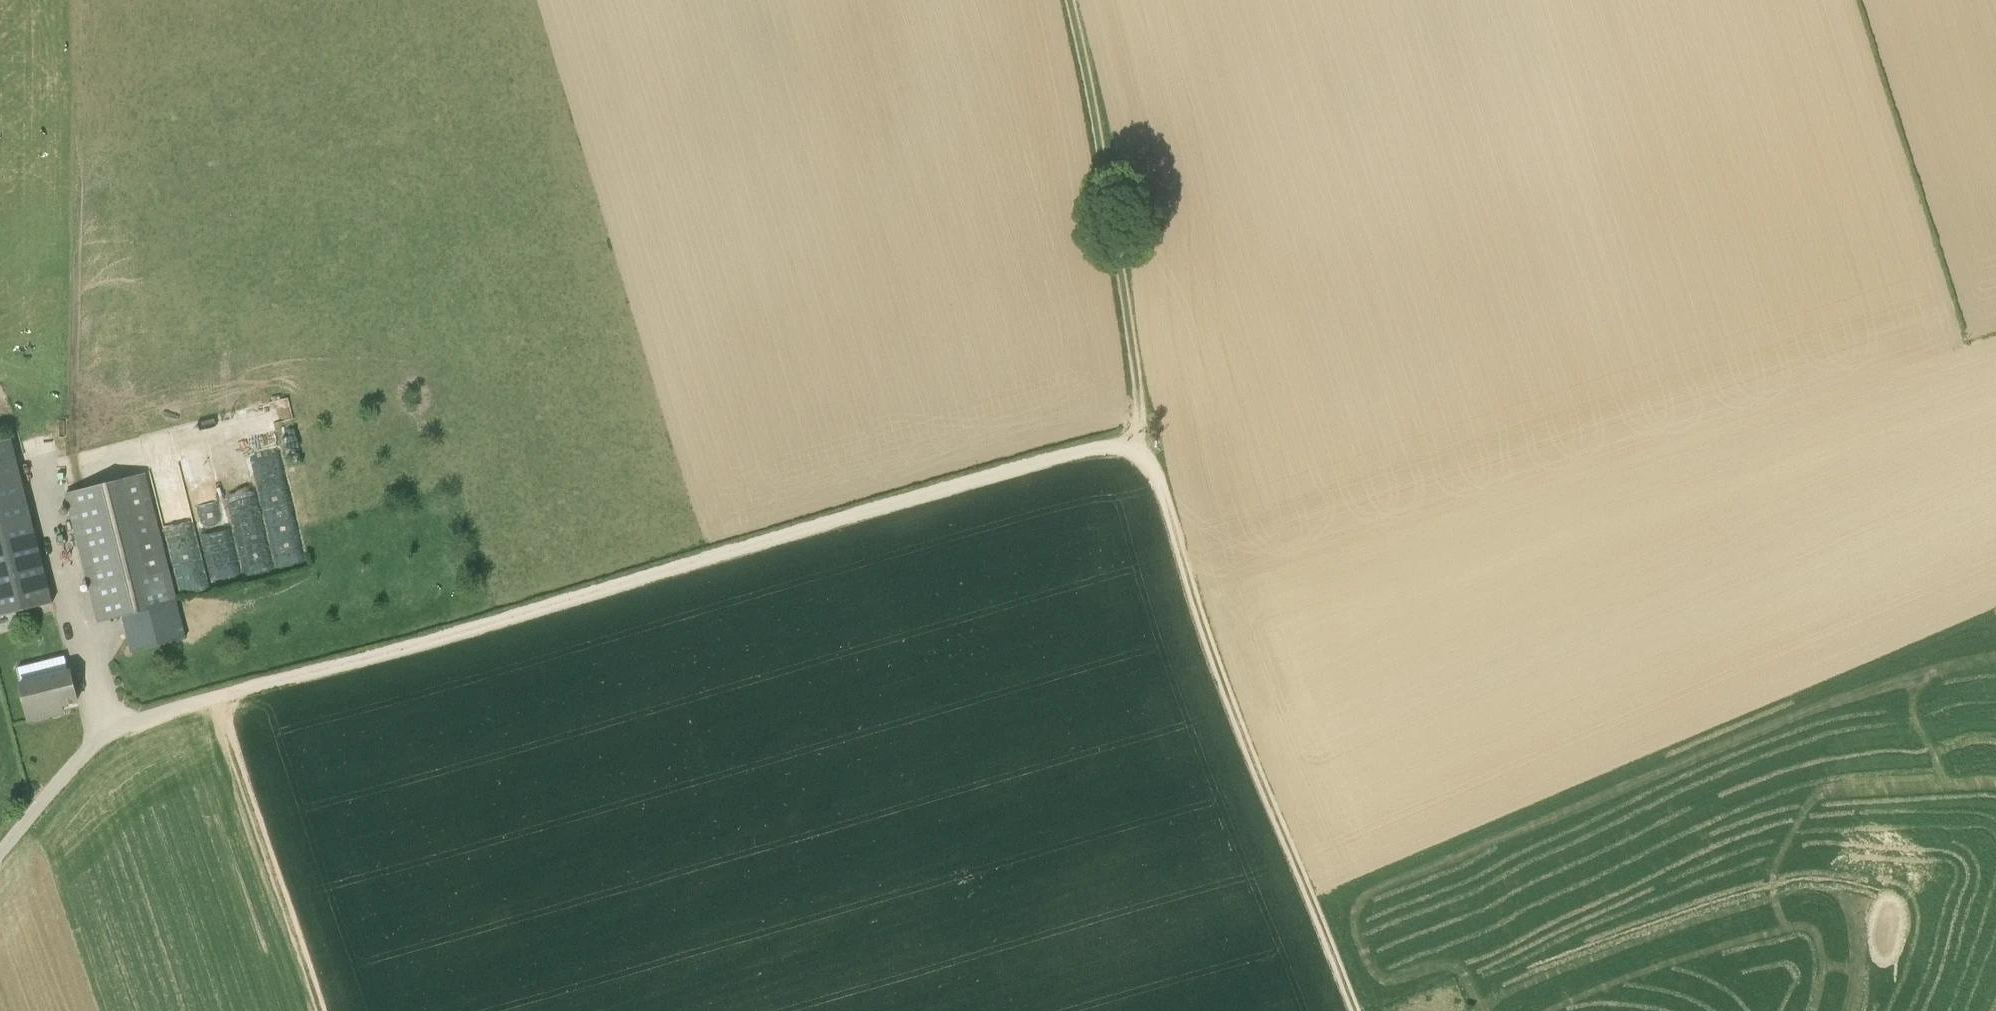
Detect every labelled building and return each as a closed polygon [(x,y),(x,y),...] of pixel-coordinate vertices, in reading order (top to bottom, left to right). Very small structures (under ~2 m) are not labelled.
[(265,493),(290,489),(278,426),(254,430),(265,493)] [(52,603),(11,439),(0,441),(0,616),(52,603)] [(145,472),(66,492),(99,622),(177,602),(168,567),(145,472)] [(19,683),(29,720),(54,714),(52,707),(77,701),(70,671),(19,683)]
